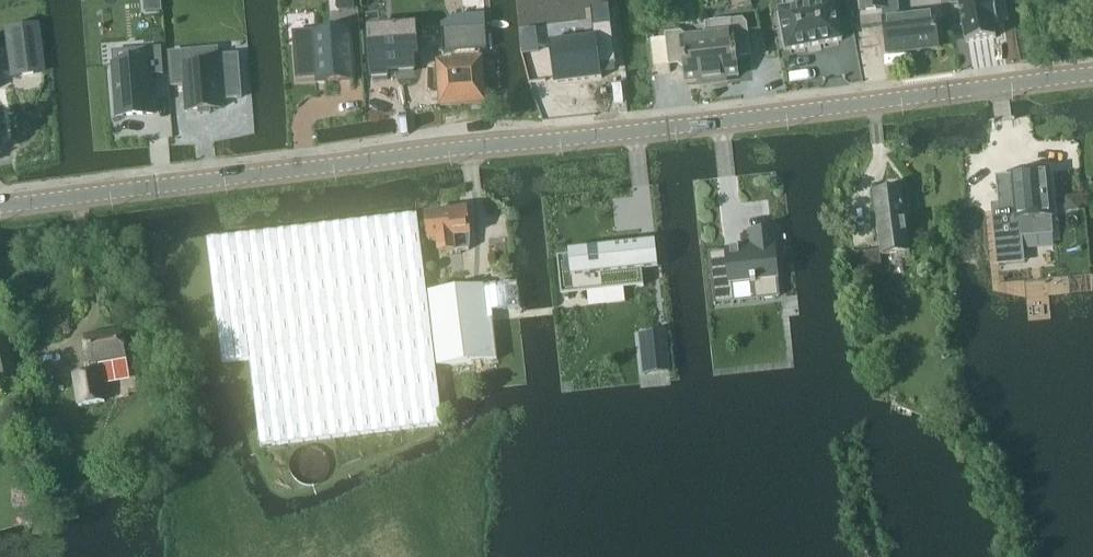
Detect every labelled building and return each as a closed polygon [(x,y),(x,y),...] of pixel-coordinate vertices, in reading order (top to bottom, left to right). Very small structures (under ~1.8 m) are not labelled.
[(835,0),(829,0),(818,2),(818,0),(794,0),(795,6),(779,9),(787,51),(843,41),(835,0)] [(994,8),(993,8),(992,0),(950,0),(950,6),(962,5),(963,12),(968,44),(999,39),(994,8)] [(888,55),(939,48),(934,11),(883,18),(888,55)] [(456,17),(442,25),(444,53),(488,50),(485,15),(456,17)] [(743,19),(706,23),(707,35),(713,83),(725,81),(727,79),(740,78),(737,59),(752,57),(748,24),(743,19)] [(396,28),(369,30),(373,79),(388,78),(388,77),(388,73),(415,71),(414,56),(419,55),(417,26),(416,26),(416,23),(396,24),(396,28)] [(550,42),(555,84),(603,79),(602,74),(601,66),(615,64),(617,64),(612,24),(593,26),(594,36),(550,42)] [(352,30),(296,33),(299,77),(318,75),(318,78),(325,78),(325,82),(354,80),(354,81),(356,81),(352,30)] [(665,34),(669,67),(684,65),(686,84),(699,82),(701,84),(713,83),(707,35),(688,38),(681,32),(665,34)] [(524,46),(524,54),(538,52),(537,45),(524,46)] [(162,48),(113,52),(118,117),(154,114),(151,76),(164,75),(162,48)] [(192,52),(170,54),(173,86),(186,85),(188,111),(223,109),(222,100),(242,99),(239,56),(193,59),(192,52)] [(442,107),(486,104),(482,59),(438,62),(442,107)] [(537,74),(542,68),(541,59),(526,60),(528,75),(537,74)] [(1000,211),(993,211),(998,265),(1000,265),(999,253),(1023,251),(1021,228),(1052,225),(1047,170),(1014,173),(1015,176),(1015,182),(998,184),(1000,211)] [(883,255),(910,252),(903,190),(875,193),(883,255)] [(1066,210),(1079,209),(1078,196),(1064,198),(1066,210)] [(468,210),(426,215),(429,243),(438,241),(439,254),(470,251),(472,238),(468,210)] [(418,214),(209,240),(223,363),(251,359),(261,447),(443,425),(436,366),(498,359),(500,373),(527,370),(520,311),(518,283),(428,292),(418,214)] [(711,253),(709,254),(715,305),(717,305),(716,303),(733,302),(735,302),(734,297),(734,298),(733,285),(752,283),(753,285),(756,285),(757,299),(779,297),(777,281),(777,280),(779,280),(777,258),(779,257),(776,229),(750,232),(752,245),(744,246),(744,248),(727,250),(727,253),(711,255),(711,253)] [(570,256),(558,257),(559,261),(563,261),(566,290),(640,282),(640,287),(644,287),(643,271),(659,269),(656,242),(569,251),(570,256)] [(880,250),(855,253),(857,271),(872,269),(873,275),(883,274),(880,250)] [(78,407),(107,402),(103,379),(130,375),(122,331),(85,337),(91,372),(73,375),(78,407)] [(666,332),(647,334),(648,349),(643,350),(645,374),(670,372),(666,332)]
